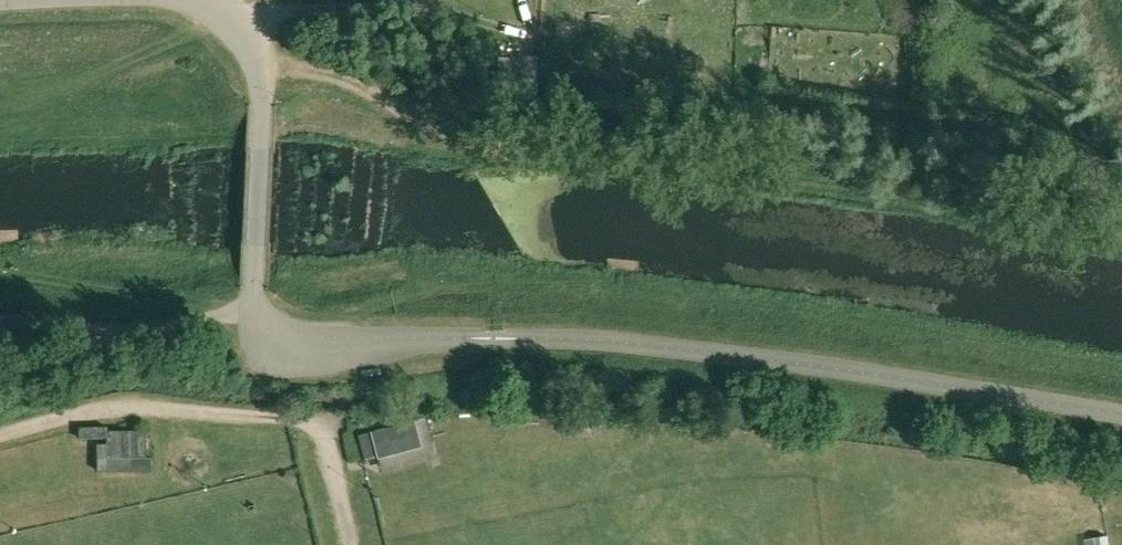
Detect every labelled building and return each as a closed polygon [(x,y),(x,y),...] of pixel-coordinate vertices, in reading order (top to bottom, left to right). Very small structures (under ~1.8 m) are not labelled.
[(379,458),(422,446),(415,419),(372,431),(379,458)] [(99,471),(152,470),(151,458),(146,458),(146,431),(107,431),(107,427),(80,427),(80,437),(108,437),(108,444),(98,444),(99,471)]
